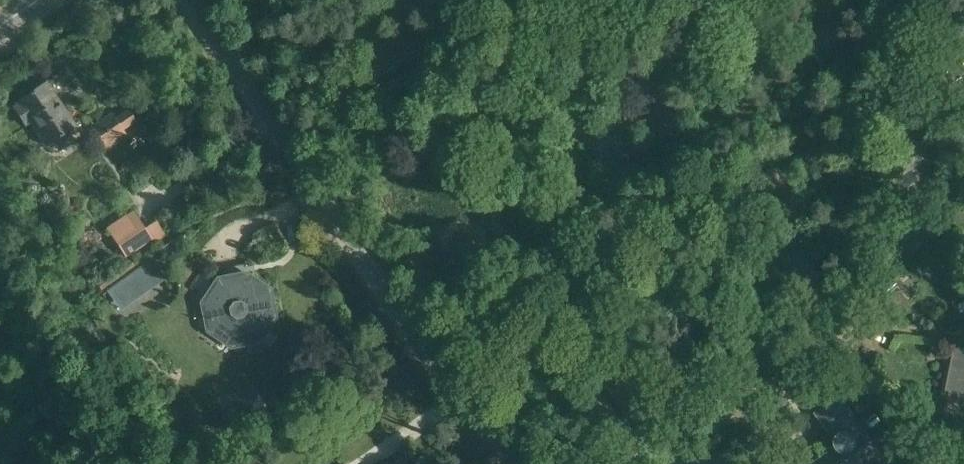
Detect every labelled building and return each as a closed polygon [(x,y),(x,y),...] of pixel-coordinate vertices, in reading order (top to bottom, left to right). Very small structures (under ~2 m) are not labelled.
[(843,44),(849,49),(856,43),(849,36),(848,37),(832,21),(806,45),(823,63),(843,44)] [(47,146),(75,127),(45,83),(17,102),(19,105),(15,109),(25,124),(29,121),(47,146)] [(672,103),(663,92),(654,98),(662,110),(672,103)] [(91,128),(105,148),(125,134),(122,130),(134,121),(127,111),(115,119),(112,115),(91,128)] [(607,160),(634,140),(619,120),(603,132),(606,136),(596,143),(607,160)] [(934,153),(932,154),(919,134),(889,154),(903,174),(893,181),(900,192),(921,178),(913,167),(926,159),(930,165),(938,160),(934,153)] [(754,175),(762,184),(773,176),(765,167),(754,175)] [(448,267),(435,273),(438,281),(464,272),(466,277),(487,271),(478,243),(522,229),(514,204),(470,218),(463,194),(441,201),(457,252),(444,256),(448,267)] [(107,229),(125,257),(151,240),(154,244),(165,236),(156,221),(144,229),(132,212),(107,229)] [(778,238),(769,247),(777,255),(786,246),(778,238)] [(178,250),(172,241),(160,250),(166,258),(178,250)] [(925,262),(935,273),(961,253),(951,241),(925,262)] [(797,276),(805,287),(813,281),(821,275),(802,250),(786,262),(797,276)] [(120,311),(164,280),(150,260),(106,292),(120,311)] [(233,347),(260,341),(261,343),(262,342),(261,340),(276,318),(278,319),(278,318),(276,317),(271,291),(273,290),(272,289),(270,290),(248,276),(248,274),(247,273),(247,275),(219,279),(202,303),(208,332),(233,347)] [(916,303),(913,300),(914,299),(900,280),(866,306),(874,317),(889,306),(895,313),(906,305),(909,308),(916,303)] [(955,347),(945,393),(963,397),(963,349),(955,347)] [(658,371),(674,361),(665,348),(649,359),(658,371)] [(838,448),(816,463),(879,463),(868,448),(873,444),(839,398),(816,413),(831,434),(833,433),(838,440),(837,441),(837,442),(837,443),(837,444),(837,445),(837,446),(838,447),(838,448)]
